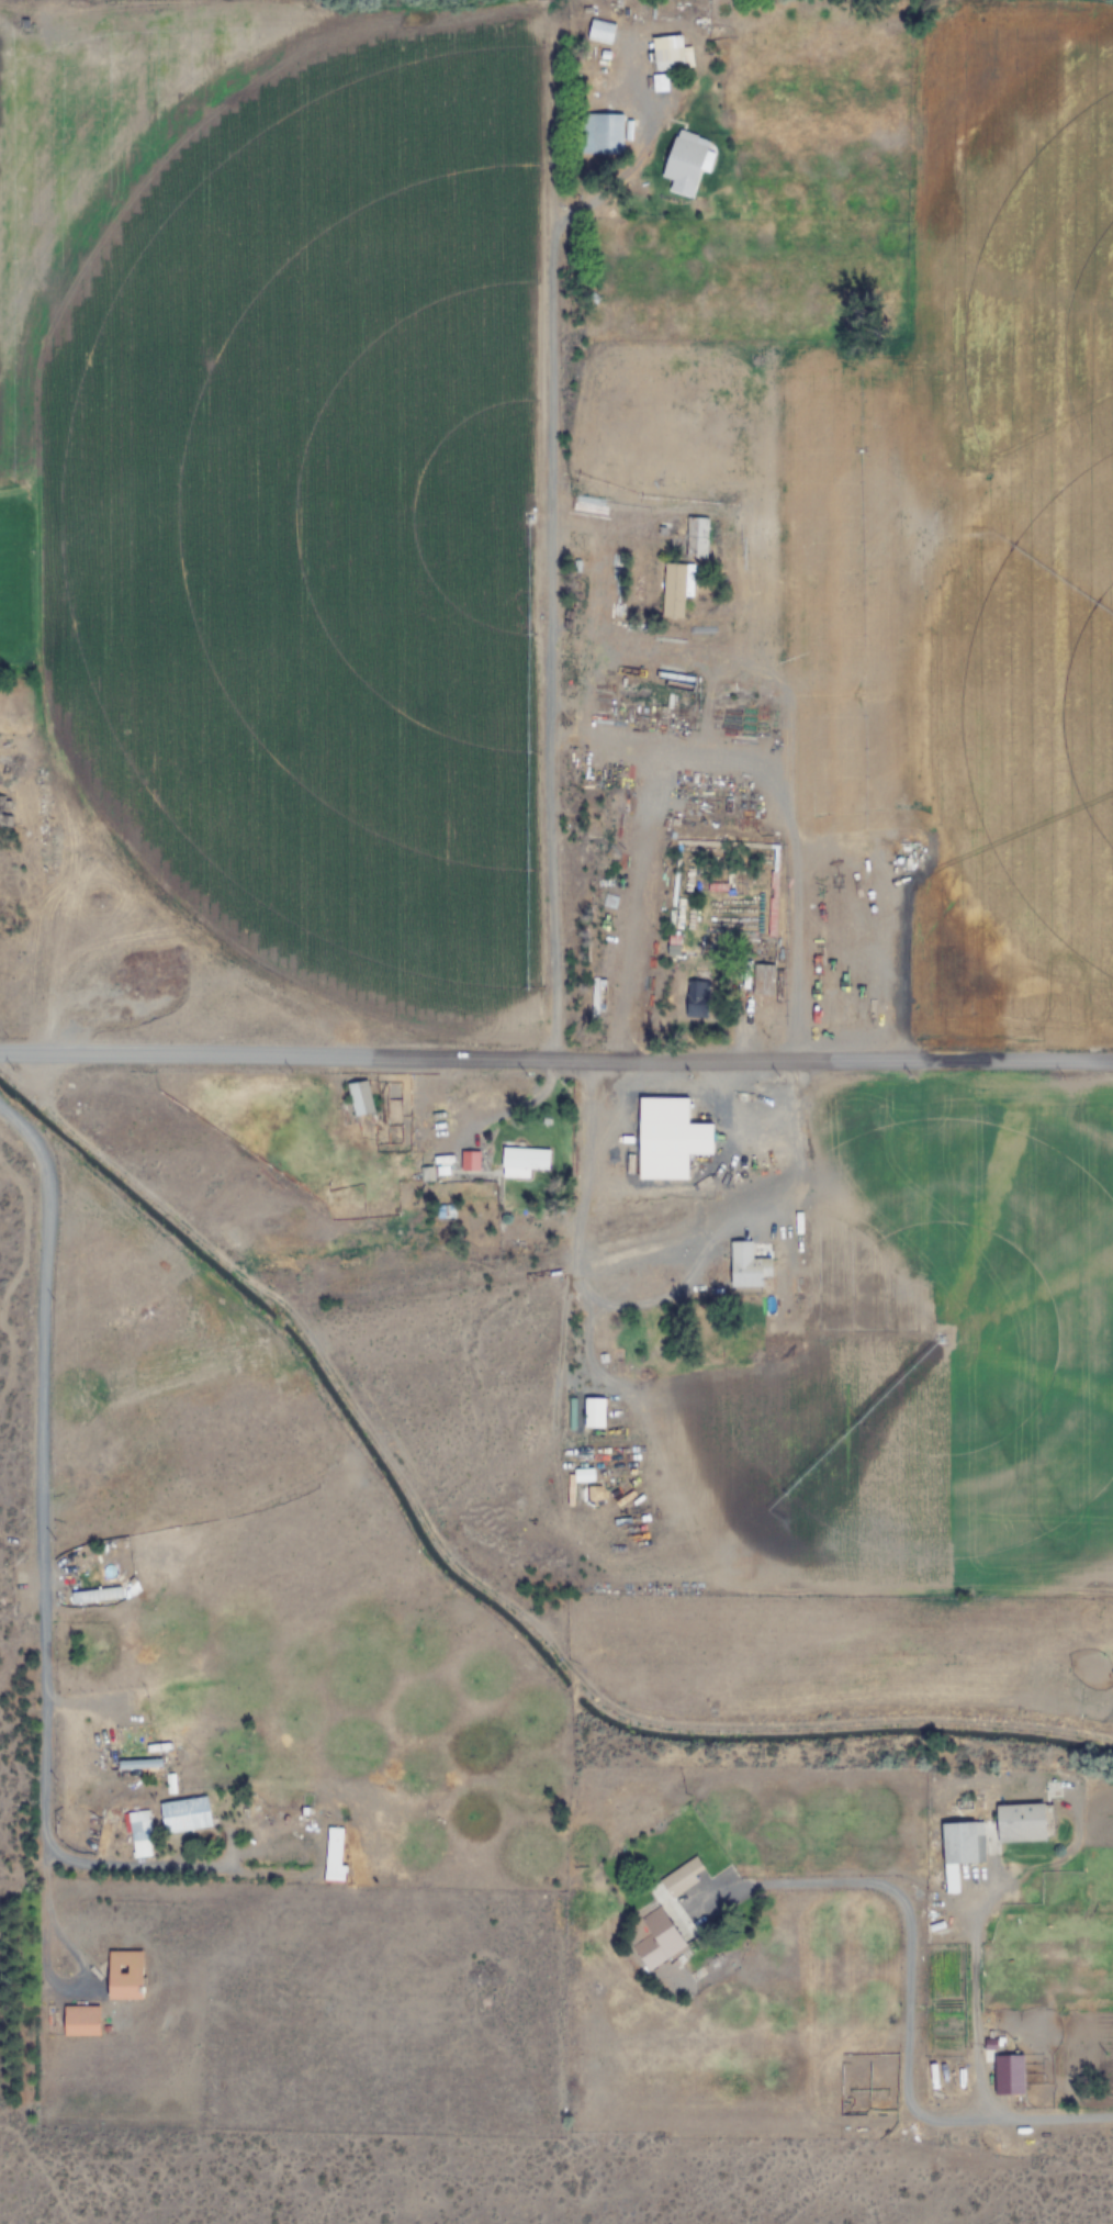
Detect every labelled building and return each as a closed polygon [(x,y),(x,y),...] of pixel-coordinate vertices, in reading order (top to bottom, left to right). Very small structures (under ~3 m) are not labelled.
[(586,39),(609,46),(615,26),(591,19),(586,39)] [(652,49),(652,70),(691,70),(691,49),(652,49)] [(622,114),(579,114),(579,155),(622,155),(622,114)] [(697,136),(677,130),(662,179),(696,189),(708,147),(695,143),(697,136)] [(707,518),(685,517),(683,558),(706,559),(707,518)] [(682,618),(682,596),(693,596),(693,563),(662,563),(662,618),(682,618)] [(773,994),(773,962),(752,962),(752,994),(773,994)] [(686,1018),(707,1018),(707,981),(686,981),(686,1018)] [(366,1079),(346,1083),(351,1117),(371,1113),(366,1079)] [(501,1179),(528,1179),(528,1170),(549,1170),(549,1148),(501,1148),(501,1179)] [(772,1278),(771,1258),(752,1258),(751,1241),(729,1241),(730,1288),(763,1288),(763,1278),(772,1278)] [(582,1429),(604,1429),(604,1398),(582,1398),(582,1429)] [(119,1589),(70,1592),(71,1604),(120,1601),(119,1589)] [(354,1799),(324,1798),(324,1790),(313,1790),(312,1846),(353,1847),(354,1799)] [(210,1827),(207,1796),(157,1802),(161,1833),(210,1827)] [(1046,1842),(1045,1803),(996,1805),(997,1843),(1046,1842)] [(977,1864),(977,1822),(941,1823),(941,1864),(977,1864)] [(661,1906),(699,1883),(695,1876),(704,1870),(697,1857),(646,1887),(658,1907),(620,1929),(644,1971),(685,1947),(661,1906)] [(722,1908),(717,1902),(693,1919),(698,1926),(722,1908)] [(142,1999),(142,1950),(108,1950),(108,1999),(142,1999)] [(98,2036),(98,2006),(63,2006),(63,2036),(98,2036)]
